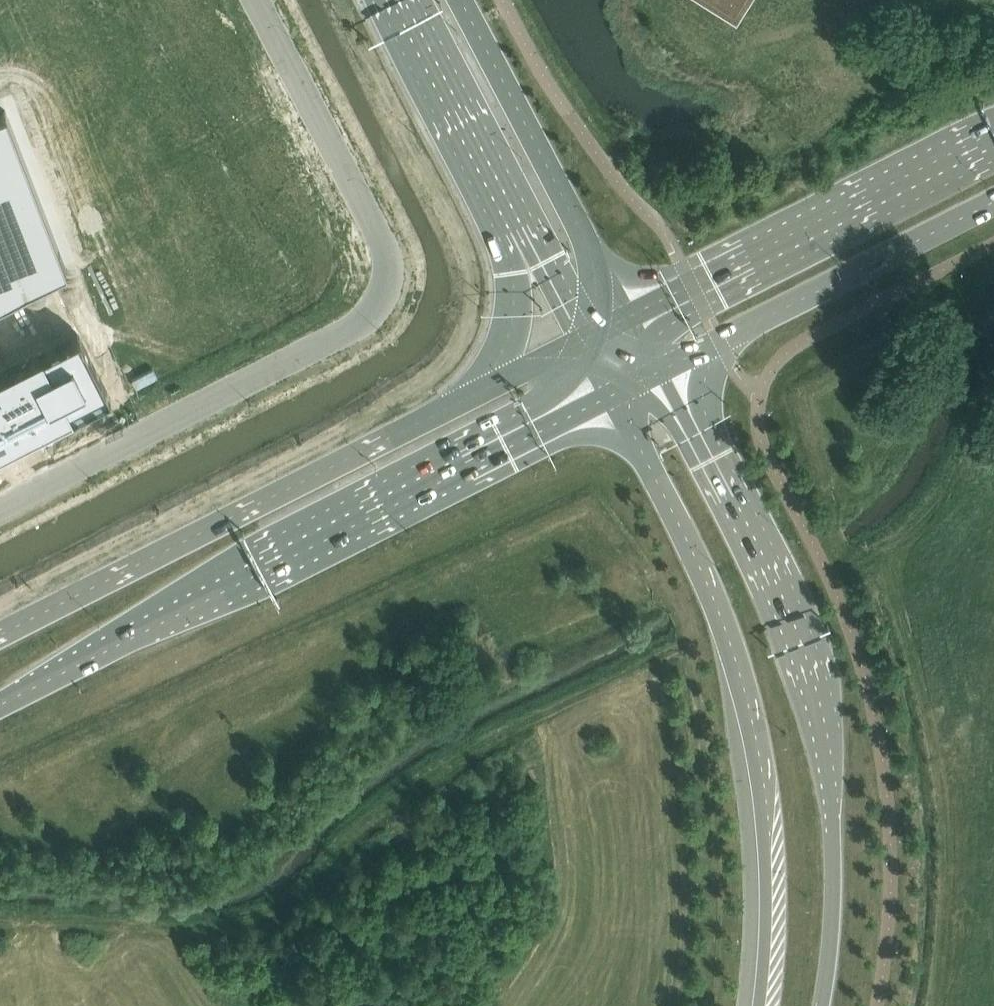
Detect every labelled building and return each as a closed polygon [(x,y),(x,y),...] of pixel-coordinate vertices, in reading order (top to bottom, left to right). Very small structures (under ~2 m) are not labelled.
[(733,13),(741,0),(713,0),(733,13)] [(65,265),(65,264),(5,109),(5,108),(4,108),(0,110),(0,298),(65,265)] [(109,392),(110,391),(109,390),(79,331),(79,330),(78,330),(0,370),(0,447),(109,392)]
